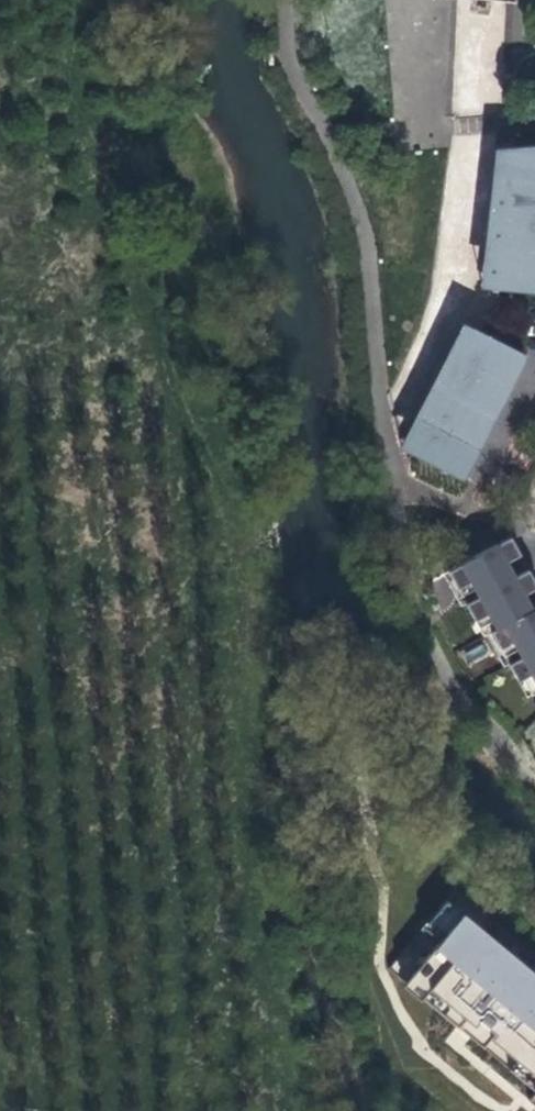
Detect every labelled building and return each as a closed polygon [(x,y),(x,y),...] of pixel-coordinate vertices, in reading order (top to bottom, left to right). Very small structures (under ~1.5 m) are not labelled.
[(513,146),(500,285),(534,288),(534,145),(513,146)] [(500,285),(513,146),(495,148),(482,283),(500,285)] [(400,447),(414,454),(478,331),(464,324),(400,447)] [(478,331),(414,454),(460,478),(467,463),(487,426),(501,399),(518,366),(524,355),(478,331)] [(515,537),(502,544),(512,562),(525,556),(519,544),(515,537)] [(452,572),(462,590),(475,584),(482,598),(470,605),(480,623),(493,617),(501,631),(496,635),(506,652),(518,645),(526,660),(514,666),(524,684),(534,678),(534,603),(530,595),(521,578),(512,562),(502,544),(452,572)] [(521,578),(530,595),(534,592),(534,573),(534,570),(521,578)] [(459,886),(385,970),(462,1033),(534,1093),(534,947),(459,886)]
